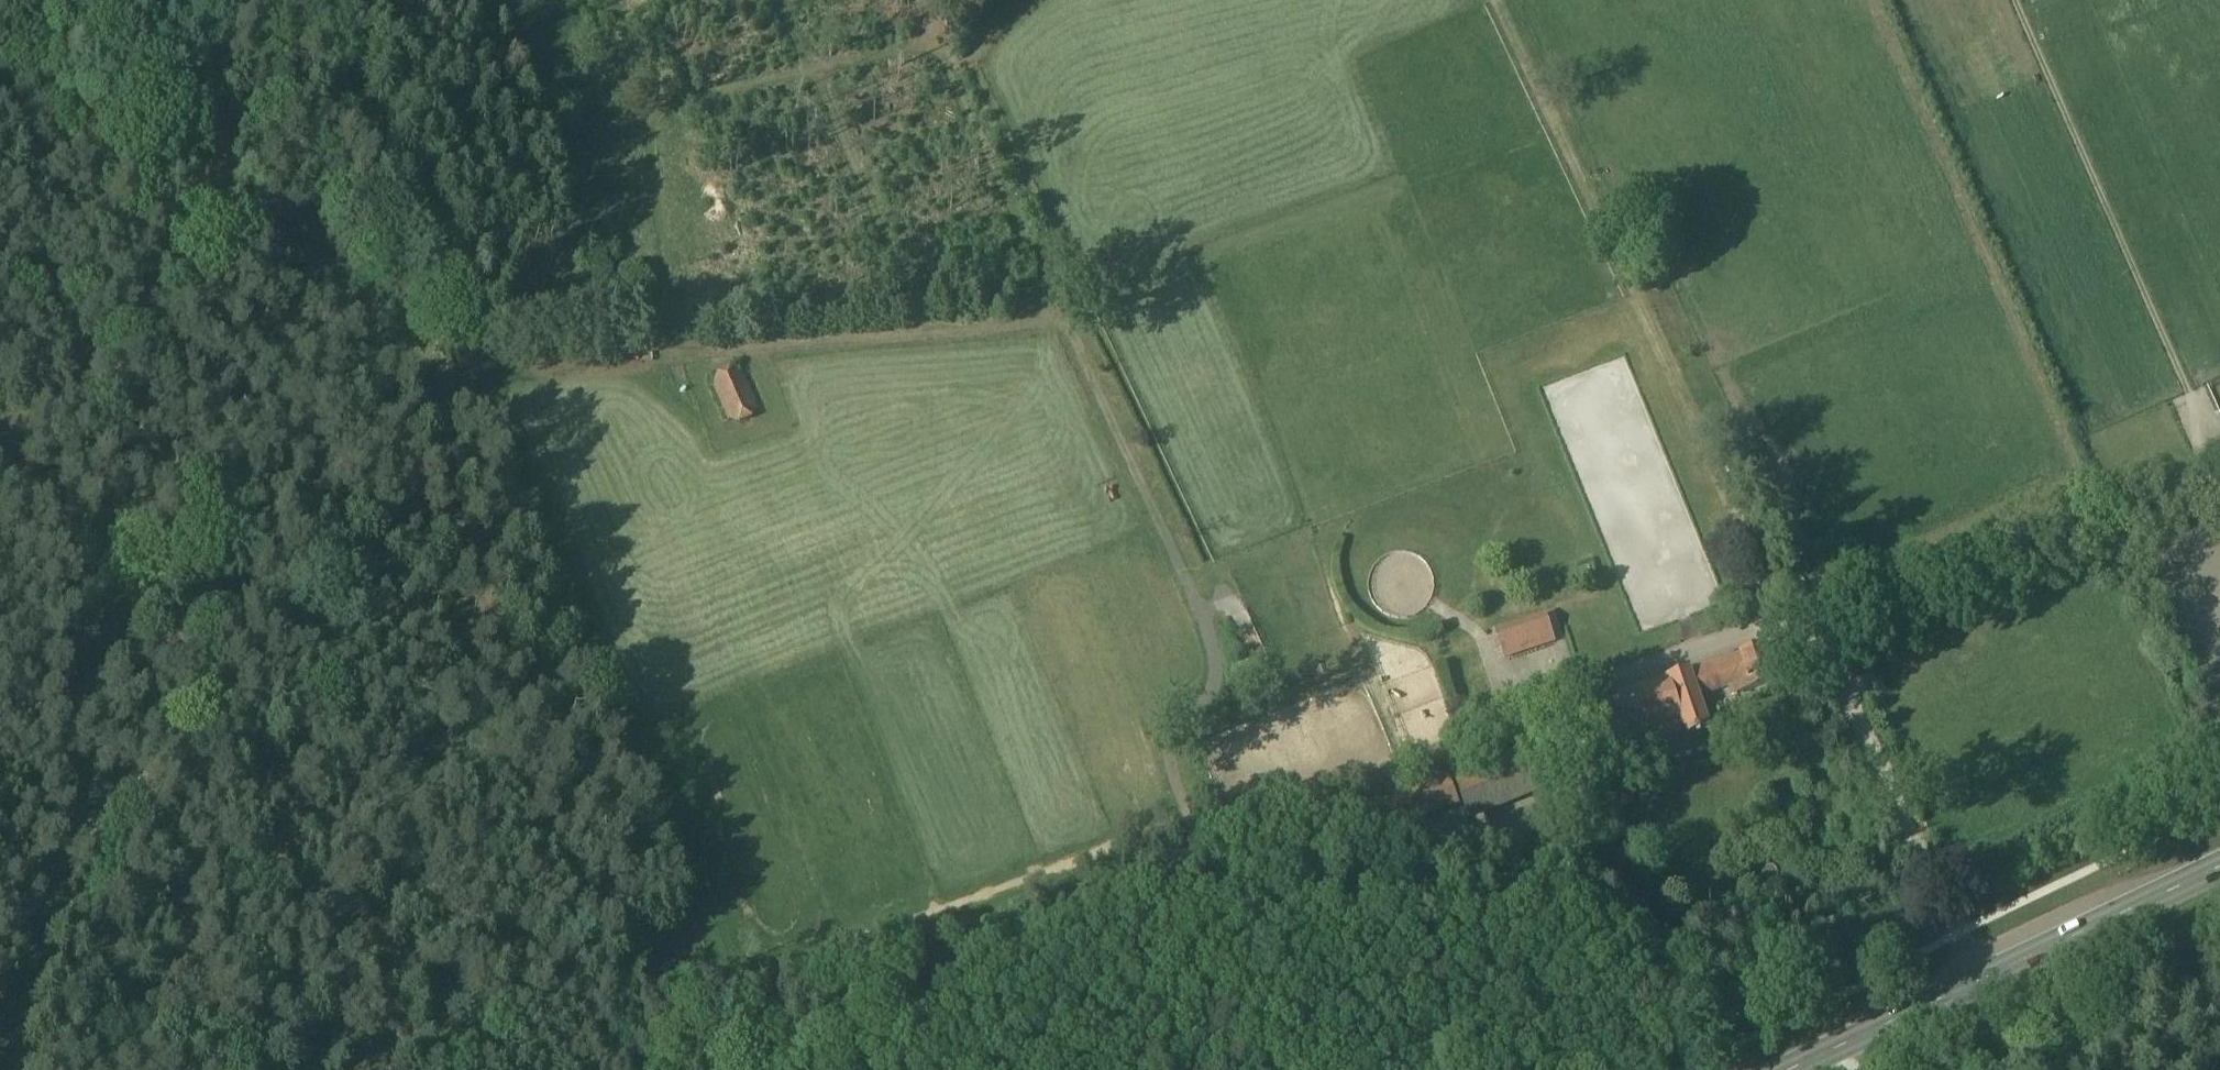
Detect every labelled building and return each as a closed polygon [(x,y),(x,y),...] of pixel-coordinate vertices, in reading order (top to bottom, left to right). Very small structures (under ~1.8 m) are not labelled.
[(754,418),(759,407),(744,372),(732,366),(718,372),(713,385),(728,419),(741,423),(754,418)] [(2207,446),(2216,466),(2219,464),(2219,440),(2207,446)] [(1505,660),(1555,643),(1544,611),(1494,629),(1505,660)] [(1635,789),(1682,774),(1678,758),(1715,747),(1709,729),(1698,696),(1749,680),(1752,689),(1775,682),(1764,648),(1669,680),(1581,708),(1602,770),(1627,764),(1635,789)] [(1544,739),(1452,773),(1470,821),(1562,784),(1544,739)] [(1445,776),(1362,811),(1375,838),(1387,834),(1386,832),(1456,803),(1448,787),(1450,786),(1445,776)]
